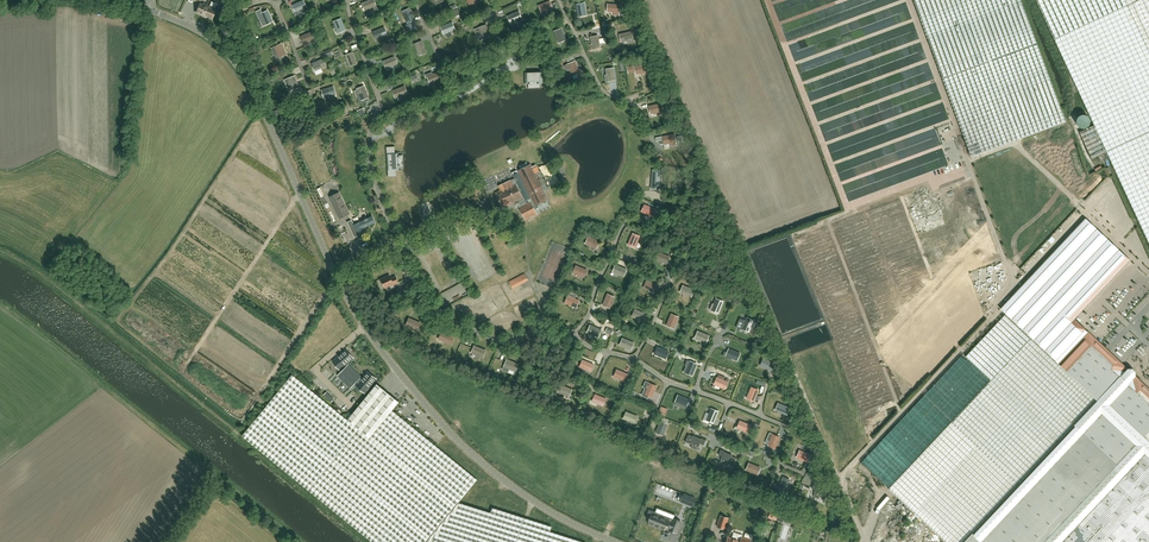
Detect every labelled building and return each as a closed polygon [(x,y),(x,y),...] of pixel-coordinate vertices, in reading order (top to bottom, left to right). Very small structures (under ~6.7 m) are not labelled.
[(376,6),(374,0),(371,0),(362,4),(364,8),(365,7),(367,10),(376,6)] [(1020,0),(914,0),(971,157),(1065,122),(1020,0)] [(1054,40),(1094,125),(1079,132),(1091,158),(1097,155),(1100,162),(1109,157),(1148,244),(1148,0),(1036,0),(1054,40)] [(296,14),(304,10),(303,9),(306,8),(303,1),(293,5),(294,9),(294,10),(296,14)] [(553,8),(550,1),(539,6),(541,10),(542,9),(543,12),(553,8)] [(216,9),(215,9),(217,4),(211,2),(209,6),(204,4),(203,5),(200,4),(196,13),(211,19),(216,9)] [(586,15),(584,3),(577,5),(578,15),(581,14),(582,16),(586,15)] [(506,15),(519,11),(516,4),(504,8),(506,15)] [(620,5),(608,4),(608,7),(609,7),(609,12),(612,12),(612,15),(618,15),(618,12),(619,13),(620,5)] [(414,20),(410,9),(403,12),(407,21),(409,20),(410,22),(414,20)] [(272,22),(267,11),(260,14),(261,15),(258,16),(261,21),(263,20),(265,23),(269,21),(269,23),(272,22)] [(522,19),(519,12),(508,16),(509,20),(511,20),(512,23),(522,19)] [(345,30),(341,19),(334,22),(338,32),(340,30),(341,32),(345,30)] [(455,30),(452,23),(441,27),(443,31),(444,31),(445,34),(455,30)] [(490,36),(486,25),(479,28),(483,38),(486,36),(486,38),(490,36)] [(384,28),(373,32),(375,36),(376,36),(378,39),(387,35),(384,28)] [(566,40),(561,29),(554,32),(558,41),(561,40),(561,41),(566,40)] [(312,32),(301,37),(303,41),(304,40),(305,43),(315,39),(312,32)] [(631,32),(620,35),(620,38),(622,37),(623,42),(626,41),(627,44),(633,42),(632,39),(633,39),(631,32)] [(600,48),(598,36),(590,37),(592,48),(595,47),(595,49),(600,48)] [(426,52),(422,41),(415,44),(418,54),(421,52),(422,54),(426,52)] [(272,48),(272,49),(275,54),(277,60),(284,57),(283,56),(286,55),(281,44),(274,47),(272,48)] [(357,64),(352,53),(345,56),(349,65),(352,64),(352,66),(357,64)] [(395,57),(384,61),(385,66),(387,65),(388,68),(397,64),(395,57)] [(323,59),(312,64),(314,68),(315,67),(316,70),(326,66),(323,59)] [(405,71),(410,69),(407,62),(402,64),(405,71)] [(569,69),(572,74),(574,73),(575,74),(579,73),(575,62),(565,66),(566,70),(569,69)] [(646,64),(634,67),(635,70),(637,70),(638,74),(641,73),(642,76),(648,74),(647,72),(648,72),(646,64)] [(606,81),(615,80),(613,68),(606,70),(607,75),(606,75),(606,81)] [(429,81),(430,81),(431,80),(432,83),(438,81),(439,83),(445,81),(443,75),(441,76),(439,72),(433,75),(432,72),(426,75),(428,81),(429,81)] [(525,84),(528,84),(529,84),(529,85),(530,85),(530,84),(534,84),(534,72),(525,73),(525,81),(525,84)] [(539,84),(540,84),(543,83),(543,81),(543,72),(534,72),(534,84),(538,84),(539,84)] [(299,87),(295,76),(285,80),(287,87),(290,86),(291,89),(295,87),(296,89),(299,87)] [(358,99),(361,98),(361,99),(364,98),(364,99),(368,97),(364,86),(357,89),(357,90),(354,91),(358,99)] [(404,86),(393,91),(395,95),(396,94),(397,97),(407,94),(404,86)] [(336,94),(333,87),(322,90),(323,93),(324,93),(326,97),(329,96),(330,99),(336,97),(335,94),(336,94)] [(375,103),(369,105),(370,108),(368,109),(369,113),(378,110),(375,103)] [(661,104),(649,106),(650,109),(651,109),(652,113),(656,113),(656,115),(662,114),(662,111),(663,111),(661,104)] [(364,108),(357,110),(360,116),(366,114),(364,108)] [(663,139),(660,140),(661,145),(666,144),(669,143),(669,146),(675,145),(675,142),(676,142),(674,135),(663,137),(663,139)] [(395,146),(386,147),(387,162),(399,161),(399,158),(399,156),(398,155),(398,152),(396,153),(396,152),(395,153),(395,146)] [(399,161),(387,162),(388,177),(396,176),(396,170),(397,170),(399,170),(399,167),(399,166),(400,166),(400,165),(399,165),(399,161)] [(501,191),(496,193),(503,208),(516,201),(517,202),(517,203),(516,204),(517,206),(518,205),(519,207),(526,220),(537,214),(534,208),(547,201),(546,200),(547,200),(543,191),(547,189),(538,172),(534,173),(530,165),(518,170),(520,173),(519,174),(517,170),(512,173),(513,175),(515,178),(498,186),(499,187),(501,191)] [(655,183),(659,183),(660,171),(653,171),(652,181),(655,181),(655,183)] [(596,201),(594,203),(601,212),(606,208),(607,210),(611,207),(610,205),(615,201),(608,192),(605,194),(605,193),(603,195),(604,195),(598,199),(596,200),(596,201)] [(340,219),(348,215),(349,214),(339,193),(330,197),(340,219)] [(655,209),(645,205),(643,209),(644,209),(643,212),(653,216),(655,209)] [(375,223),(372,216),(354,225),(352,220),(347,222),(354,237),(358,235),(359,235),(366,232),(364,228),(375,223)] [(888,489),(913,512),(945,541),(1148,541),(1148,390),(1133,375),(1135,373),(1135,371),(1133,370),(1132,368),(1130,368),(1128,370),(1101,345),(1099,343),(1095,339),(1091,335),(1088,332),(1085,330),(1085,329),(1083,327),(1079,323),(1074,319),(1094,298),(1098,293),(1099,293),(1129,260),(1130,260),(1085,219),(1030,278),(1000,309),(1003,311),(1031,337),(1030,338),(1005,315),(966,356),(991,380),(952,421),(888,489)] [(597,246),(599,242),(591,238),(593,235),(587,232),(584,238),(587,240),(585,244),(595,248),(596,245),(597,246)] [(631,246),(635,247),(640,236),(633,234),(629,243),(631,244),(631,246)] [(668,261),(669,257),(659,252),(656,259),(665,263),(666,261),(668,261)] [(626,270),(616,265),(614,269),(615,270),(614,272),(624,276),(626,270)] [(585,275),(587,270),(576,266),(573,273),(583,277),(584,274),(585,275)] [(513,289),(528,281),(524,273),(509,282),(513,289)] [(391,279),(389,275),(381,279),(385,288),(393,284),(394,285),(398,283),(396,276),(391,279)] [(656,290),(658,286),(647,281),(644,288),(653,292),(654,289),(656,290)] [(694,290),(683,286),(682,290),(683,290),(682,293),(691,297),(694,290)] [(606,306),(610,308),(614,297),(608,294),(604,304),(606,305),(606,306)] [(577,305),(579,301),(568,296),(565,303),(575,307),(576,304),(577,305)] [(710,309),(718,313),(723,302),(716,299),(714,304),(713,304),(710,309)] [(644,318),(646,314),(635,310),(632,316),(641,320),(642,318),(644,318)] [(671,314),(667,325),(671,327),(671,326),(674,327),(678,317),(671,314)] [(420,323),(409,318),(406,325),(417,330),(420,323)] [(741,328),(749,332),(753,321),(747,318),(744,323),(743,323),(741,328)] [(590,330),(589,333),(599,337),(602,338),(604,334),(600,333),(601,330),(590,325),(589,330),(590,330)] [(605,332),(612,335),(614,329),(607,327),(605,332)] [(707,340),(709,336),(698,331),(695,338),(705,342),(706,339),(707,340)] [(439,339),(450,344),(453,337),(442,332),(439,339)] [(632,347),(634,343),(623,338),(620,345),(629,349),(630,347),(632,347)] [(485,351),(475,346),(472,353),(483,358),(485,351)] [(669,352),(658,347),(656,351),(657,352),(656,354),(666,358),(669,352)] [(740,353),(729,349),(727,353),(729,354),(727,356),(737,360),(740,353)] [(340,370),(343,367),(344,369),(338,376),(344,382),(355,371),(349,365),(347,366),(346,364),(353,358),(346,350),(332,361),(340,370)] [(763,363),(761,369),(766,371),(767,369),(771,370),(774,363),(763,359),(762,363),(763,363)] [(504,367),(515,371),(518,364),(507,360),(504,367)] [(592,369),(593,365),(583,360),(580,367),(589,371),(590,368),(592,369)] [(688,367),(686,367),(685,370),(684,372),(688,374),(692,375),(697,365),(690,362),(688,367)] [(628,374),(617,370),(615,374),(616,375),(615,377),(625,381),(628,374)] [(365,393),(376,379),(368,372),(361,380),(360,378),(361,377),(355,371),(344,382),(350,388),(357,381),(359,383),(356,386),(365,393)] [(550,532),(551,527),(492,508),(491,513),(458,502),(477,480),(427,439),(388,407),(396,399),(379,385),(378,384),(352,415),(350,413),(345,418),(300,381),(295,377),(292,375),(242,436),(245,438),(372,541),(582,541),(550,532)] [(728,382),(717,378),(715,382),(717,382),(715,385),(725,389),(728,382)] [(648,395),(652,397),(656,386),(649,383),(645,393),(648,394),(648,395)] [(570,394),(572,390),(561,385),(558,392),(567,396),(569,393),(570,394)] [(749,399),(754,401),(758,390),(751,387),(747,397),(750,398),(749,399)] [(327,391),(323,394),(330,402),(334,399),(327,391)] [(606,399),(595,395),(593,399),(595,399),(594,402),(603,406),(606,399)] [(689,400),(678,395),(676,400),(678,400),(677,403),(686,407),(689,400)] [(789,408),(778,403),(777,407),(778,408),(777,411),(786,415),(789,408)] [(659,413),(665,415),(668,408),(661,406),(659,413)] [(709,421),(714,423),(718,412),(711,409),(707,419),(710,420),(709,421)] [(635,421),(637,417),(626,412),(623,419),(633,423),(634,420),(635,421)] [(660,421),(656,432),(660,434),(661,433),(663,434),(667,424),(660,421)] [(751,426),(740,421),(738,425),(739,426),(738,429),(748,432),(751,426)] [(693,445),(694,444),(699,446),(700,444),(703,445),(706,440),(702,438),(701,440),(694,437),(689,435),(686,442),(693,445)] [(771,447),(775,448),(779,437),(773,435),(769,444),(771,445),(771,447)] [(727,462),(726,463),(733,466),(737,458),(732,456),(724,452),(725,451),(721,450),(718,455),(722,457),(721,459),(727,462)] [(811,455),(800,451),(798,455),(799,455),(798,458),(808,462),(811,455)] [(758,472),(760,468),(749,463),(746,470),(756,474),(757,471),(758,472)] [(787,479),(783,477),(778,488),(785,491),(789,482),(786,480),(787,479)] [(819,485),(814,483),(812,489),(816,491),(815,493),(820,495),(820,496),(827,499),(830,491),(825,490),(825,489),(818,486),(819,485)] [(695,499),(684,495),(681,501),(692,506),(695,499)] [(649,523),(665,529),(666,527),(670,528),(670,529),(676,532),(680,522),(649,510),(646,517),(651,519),(649,523)] [(770,512),(769,518),(777,520),(779,514),(770,512)] [(729,518),(720,515),(716,527),(725,530),(729,518)]
